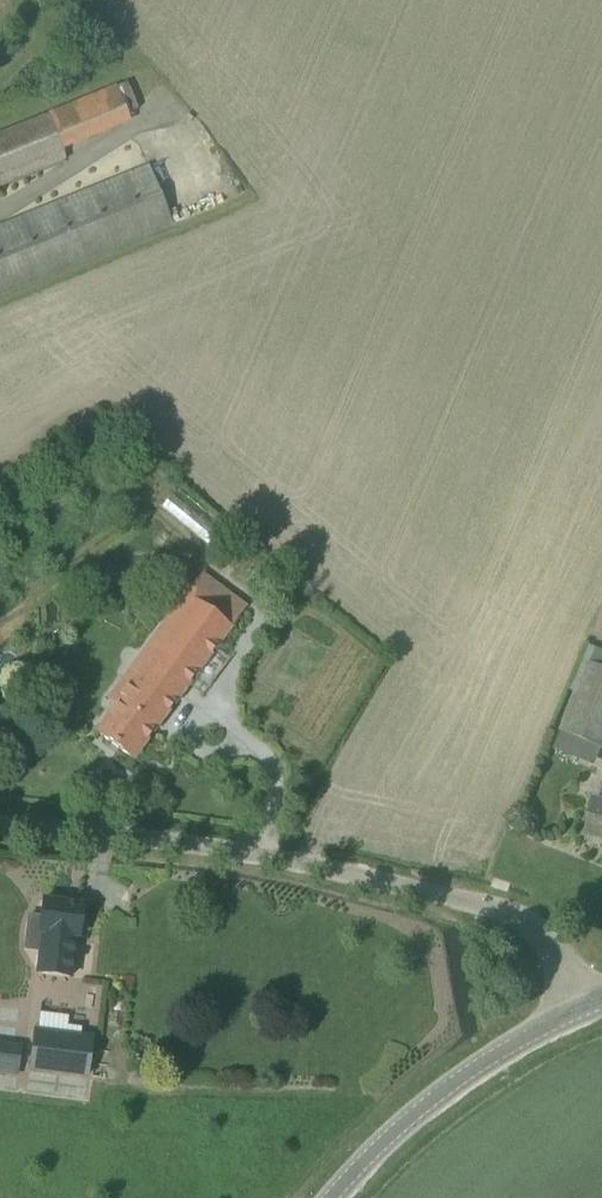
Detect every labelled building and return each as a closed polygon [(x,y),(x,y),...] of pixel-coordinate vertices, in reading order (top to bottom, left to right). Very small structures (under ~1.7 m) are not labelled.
[(66,160),(61,148),(130,119),(117,87),(0,134),(0,186),(66,160)] [(149,166),(0,227),(0,295),(173,224),(149,166)] [(110,699),(118,705),(97,733),(132,759),(195,674),(213,649),(245,606),(202,575),(110,699)] [(587,644),(569,689),(575,691),(559,731),(601,749),(601,650),(587,644)] [(213,649),(195,674),(212,685),(229,661),(213,649)] [(595,799),(586,835),(601,839),(601,800),(595,799)] [(43,900),(39,933),(42,933),(37,973),(70,978),(75,937),(79,938),(83,905),(43,900)] [(92,1038),(34,1031),(30,1069),(87,1076),(92,1038)] [(20,1048),(0,1045),(0,1072),(17,1074),(20,1048)]
